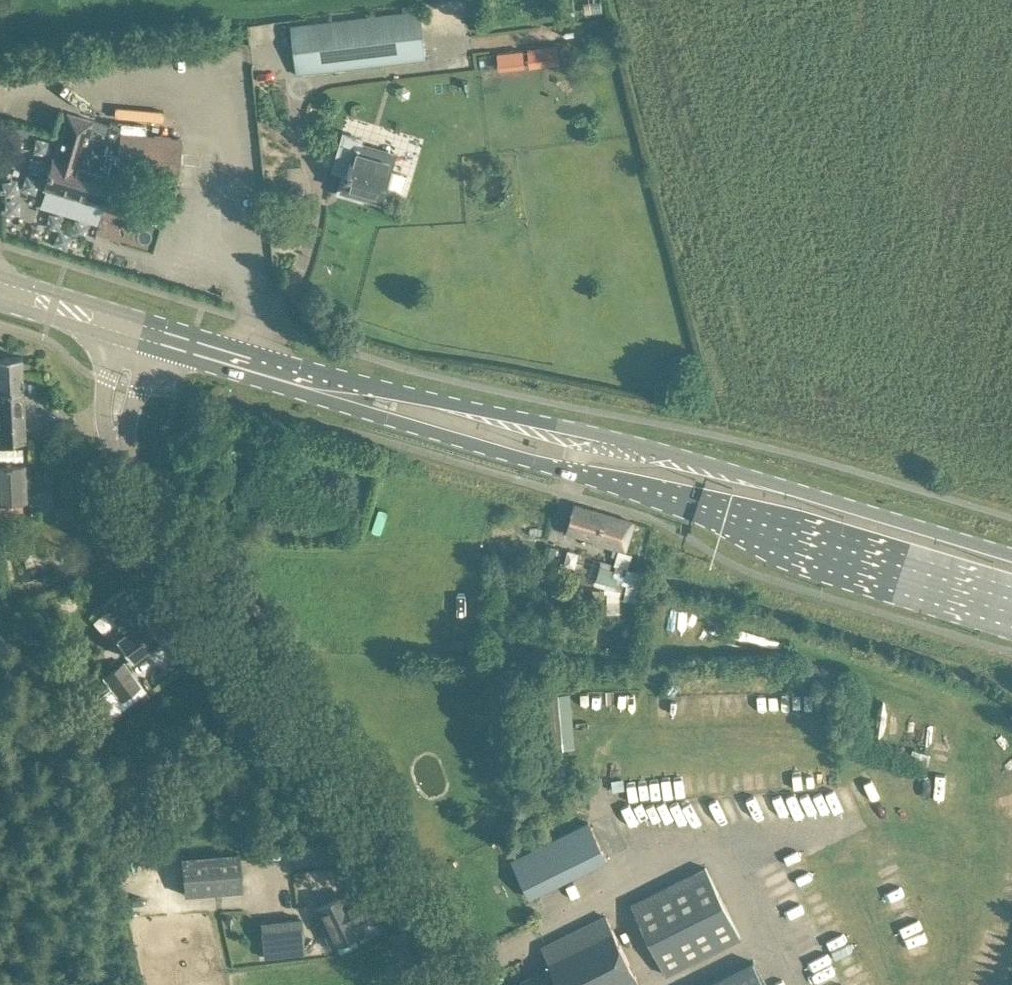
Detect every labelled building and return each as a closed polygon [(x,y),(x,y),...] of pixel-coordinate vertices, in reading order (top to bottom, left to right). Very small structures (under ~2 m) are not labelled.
[(291,26),(297,74),(426,59),(420,10),(291,26)] [(67,112),(61,130),(44,187),(104,205),(114,176),(117,174),(178,179),(182,138),(146,135),(146,126),(111,124),(109,125),(86,118),(67,112)] [(345,134),(335,169),(345,173),(340,192),(363,199),(364,193),(382,198),(385,184),(402,189),(406,176),(389,171),(394,155),(376,149),(360,144),(362,139),(345,134)] [(103,235),(127,240),(132,213),(109,208),(103,235)] [(158,244),(160,221),(138,219),(136,242),(158,244)] [(26,441),(21,356),(0,358),(0,443),(26,441)] [(0,465),(0,502),(27,500),(25,463),(0,465)] [(618,552),(624,554),(628,541),(634,522),(574,504),(572,510),(571,509),(571,511),(572,512),(565,533),(596,543),(596,545),(618,552)] [(601,566),(596,584),(622,591),(632,557),(624,554),(618,552),(613,569),(601,566)] [(124,588),(101,605),(122,633),(116,638),(131,659),(160,637),(124,588)] [(102,677),(120,702),(142,685),(123,661),(102,677)] [(557,747),(574,746),(572,693),(556,694),(557,747)] [(589,822),(530,851),(512,860),(531,897),(607,860),(589,822)] [(180,856),(183,896),(240,891),(237,851),(180,856)] [(706,866),(632,901),(665,968),(667,967),(669,971),(740,936),(706,866)] [(314,906),(328,938),(330,943),(361,930),(359,924),(381,914),(370,888),(348,898),(345,891),(314,906)] [(260,921),(264,958),(305,954),(300,917),(260,921)] [(608,917),(561,940),(543,949),(554,972),(544,977),(541,972),(523,981),(525,984),(642,984),(608,917)] [(754,960),(705,984),(766,984),(754,960)]
